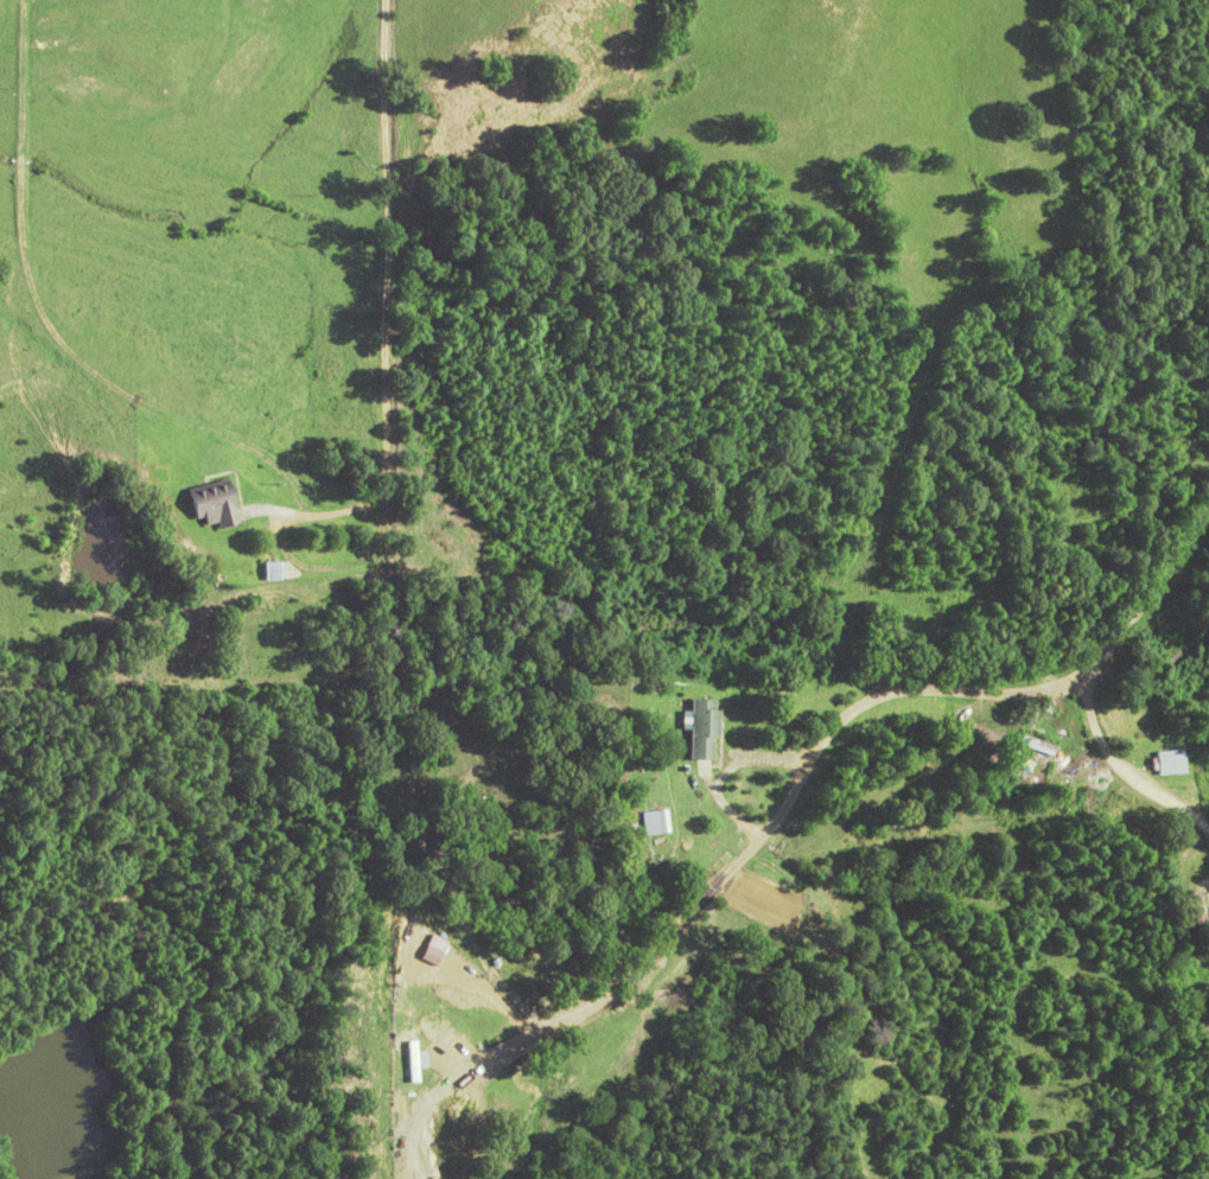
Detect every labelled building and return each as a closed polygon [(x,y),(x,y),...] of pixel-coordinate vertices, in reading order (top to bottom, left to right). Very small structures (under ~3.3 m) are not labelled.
[(188,488),(194,520),(204,519),(206,532),(239,526),(231,480),(188,488)] [(692,762),(718,762),(718,702),(692,702),(692,762)] [(1039,734),(1026,730),(1020,747),(1052,759),(1056,748),(1037,741),(1039,734)] [(1186,776),(1185,753),(1152,754),(1152,777),(1186,776)] [(667,813),(655,813),(655,836),(667,836),(667,813)] [(1208,938),(1208,897),(1194,897),(1194,938),(1208,938)] [(406,1086),(417,1086),(417,1044),(406,1044),(406,1086)]
